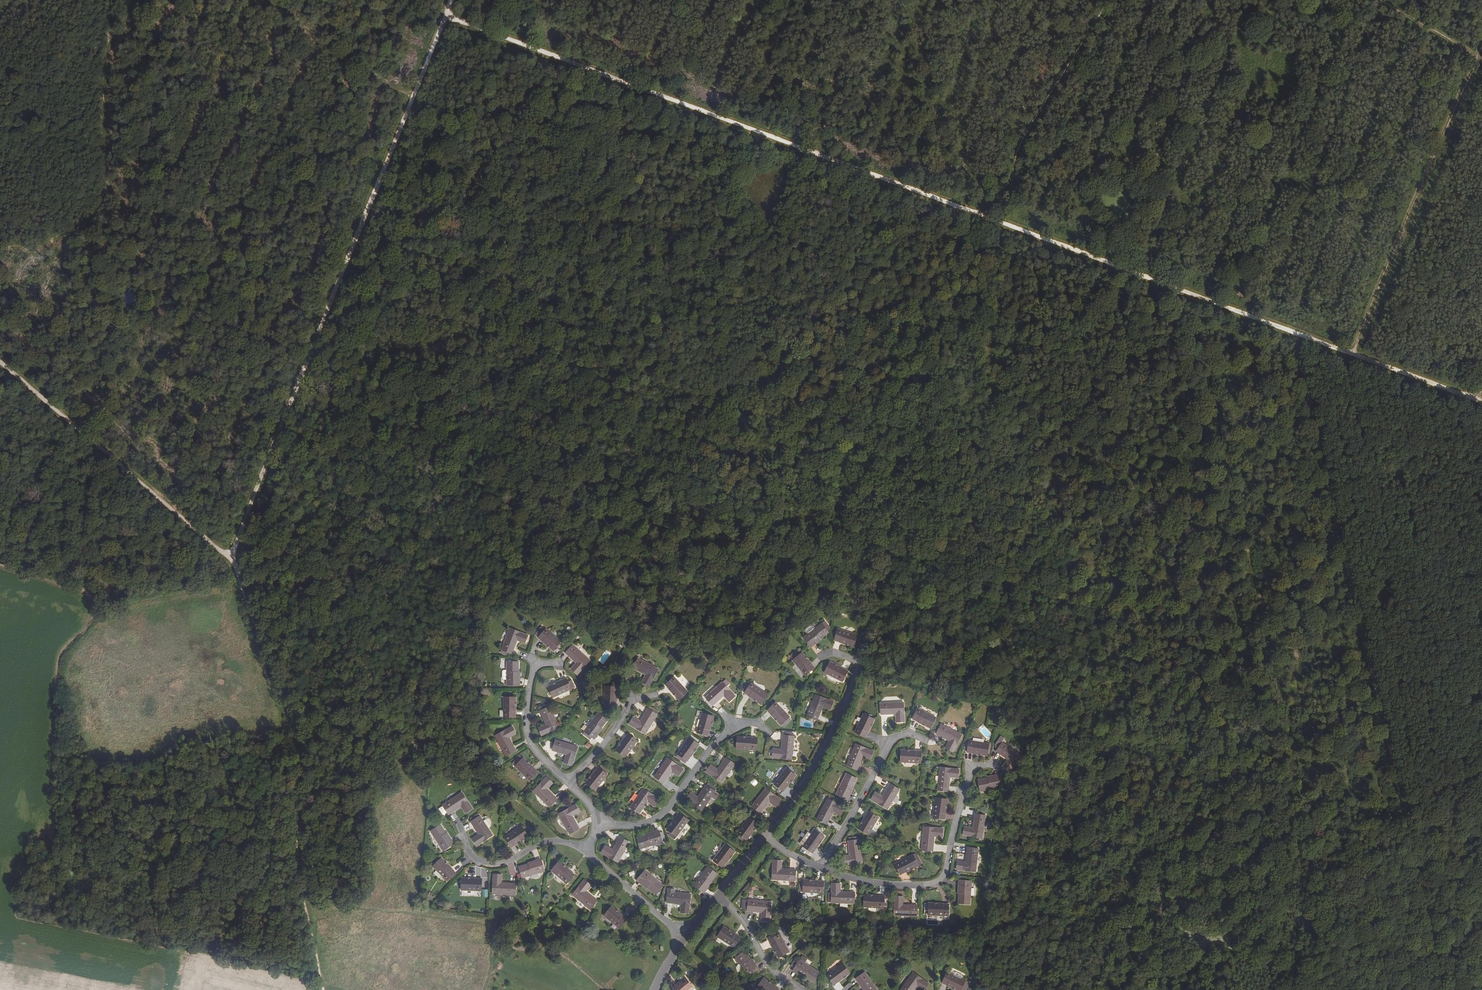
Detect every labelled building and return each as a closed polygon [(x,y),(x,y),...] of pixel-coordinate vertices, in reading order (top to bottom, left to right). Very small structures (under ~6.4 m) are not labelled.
[(821,623),(821,624),(824,622),(828,627),(825,629),(827,630),(830,628),(824,621),(821,623)] [(803,637),(808,645),(820,636),(821,637),(828,632),(825,629),(828,627),(824,622),(821,624),(821,623),(814,628),(813,626),(811,626),(805,630),(805,631),(807,634),(803,637)] [(521,639),(520,641),(525,643),(528,635),(510,628),(501,650),(512,654),(517,640),(518,638),(521,639)] [(539,636),(538,638),(553,651),(561,641),(545,629),(544,630),(542,629),(537,634),(539,636)] [(857,635),(838,629),(834,641),(853,647),(857,635)] [(810,646),(821,637),(820,636),(808,645),(810,646)] [(590,660),(573,645),(565,653),(576,663),(571,669),(577,675),(590,660)] [(805,676),(814,668),(802,653),(793,660),(805,676)] [(647,679),(644,677),(642,682),(649,686),(658,669),(638,658),(633,668),(645,675),(648,676),(647,679)] [(507,685),(516,685),(516,670),(518,670),(518,662),(507,662),(507,670),(503,670),(503,679),(507,679),(507,685)] [(830,662),(824,673),(842,681),(847,670),(830,662)] [(687,692),(674,677),(665,686),(679,700),(687,692)] [(571,689),(571,688),(570,687),(573,685),(571,680),(568,681),(566,678),(548,686),(554,697),(571,689)] [(727,696),(725,698),(729,702),(735,696),(722,682),(705,698),(713,706),(723,696),(725,694),(727,696)] [(745,691),(744,693),(761,705),(768,694),(751,683),(750,684),(748,682),(743,689),(745,691)] [(617,687),(605,686),(604,707),(616,707),(617,687)] [(807,716),(817,720),(822,707),(830,710),(833,702),(815,695),(807,716)] [(503,717),(516,717),(516,697),(504,697),(503,717)] [(903,702),(880,704),(881,715),(895,714),(896,722),(904,722),(903,702)] [(789,717),(775,703),(767,711),(781,725),(789,717)] [(543,710),(540,711),(546,724),(538,728),(542,736),(559,728),(549,704),(541,707),(543,710)] [(656,711),(652,708),(650,710),(648,709),(640,721),(633,717),(629,725),(645,734),(657,714),(655,713),(656,711)] [(935,717),(918,709),(912,719),(930,728),(935,717)] [(600,725),(602,726),(607,720),(598,713),(584,731),(592,737),(600,725)] [(708,736),(714,716),(702,713),(697,733),(708,736)] [(865,738),(874,719),(863,714),(854,733),(865,738)] [(941,724),(936,734),(949,741),(945,748),(953,752),(961,735),(941,724)] [(593,738),(602,726),(600,725),(592,737),(593,738)] [(495,736),(506,756),(516,751),(509,738),(516,734),(512,726),(495,736)] [(778,752),(778,749),(773,749),(772,757),(791,759),(794,736),(792,736),(792,733),(786,733),(785,735),(783,735),(781,750),(781,752),(778,752)] [(616,750),(626,757),(637,741),(627,734),(616,750)] [(736,749),(756,750),(757,738),(737,737),(736,749)] [(687,761),(699,745),(689,738),(678,754),(687,761)] [(577,747),(556,740),(552,750),(566,755),(564,763),(572,765),(577,747)] [(1021,755),(1002,743),(998,740),(995,745),(996,746),(998,747),(997,749),(996,751),(1007,759),(1003,766),(1010,771),(1021,755)] [(968,741),(967,753),(986,756),(988,744),(968,741)] [(873,751),(855,744),(846,765),(857,770),(862,756),(870,759),(873,751)] [(921,751),(901,750),(900,762),(920,763),(921,751)] [(523,758),(523,759),(521,760),(519,757),(512,764),(529,780),(538,772),(523,758)] [(663,783),(671,771),(673,769),(675,770),(674,773),(678,776),(683,769),(667,758),(654,777),(663,783)] [(705,772),(721,783),(735,764),(726,758),(717,770),(711,765),(705,772)] [(607,771),(602,767),(601,769),(598,767),(585,783),(595,790),(607,775),(606,774),(607,771)] [(937,790),(948,792),(950,777),(957,778),(959,769),(939,767),(937,790)] [(784,791),(795,776),(786,768),(774,784),(784,791)] [(836,794),(844,799),(851,785),(853,786),(856,779),(846,774),(836,794)] [(547,785),(549,787),(553,784),(547,778),(533,791),(549,808),(557,799),(547,789),(545,787),(547,785)] [(1002,787),(1000,778),(986,781),(986,778),(978,780),(980,791),(1002,787)] [(899,790),(889,784),(882,796),(875,792),(871,800),(887,809),(899,790)] [(716,790),(709,785),(708,787),(706,785),(697,797),(696,799),(693,797),(695,795),(691,792),(685,799),(701,810),(716,790)] [(851,785),(844,799),(846,800),(853,786),(851,785)] [(781,800),(766,788),(752,807),(760,813),(769,802),(775,807),(781,800)] [(654,806),(659,800),(643,789),(630,808),(639,814),(647,802),(654,806)] [(449,814),(461,806),(463,805),(465,808),(463,809),(466,813),(473,809),(462,792),(443,805),(449,814)] [(933,818),(945,819),(947,799),(935,798),(933,818)] [(833,811),(840,815),(844,807),(827,799),(816,819),(826,824),(833,811)] [(558,814),(569,834),(579,829),(572,816),(579,812),(575,805),(558,814)] [(878,817),(868,811),(858,829),(868,835),(878,817)] [(667,829),(668,830),(671,832),(669,834),(668,835),(674,839),(688,820),(678,813),(667,829)] [(479,817),(477,814),(471,818),(473,820),(472,821),(471,822),(479,834),(472,839),(477,846),(493,835),(480,816),(479,817)] [(982,839),(986,816),(975,814),(972,828),(964,827),(963,835),(982,839)] [(758,824),(748,817),(737,834),(747,841),(758,824)] [(443,833),(445,832),(441,825),(431,831),(443,850),(451,846),(443,833)] [(505,837),(512,847),(528,836),(521,826),(505,837)] [(932,851),(934,837),(934,833),(937,834),(937,837),(942,837),(943,829),(924,827),(921,850),(932,851)] [(824,837),(814,830),(803,846),(812,853),(824,837)] [(443,833),(451,846),(453,844),(445,832),(443,833)] [(662,842),(659,833),(645,838),(645,835),(637,838),(640,849),(662,842)] [(605,846),(601,853),(618,862),(629,842),(620,837),(612,849),(605,846)] [(856,837),(851,838),(851,841),(849,841),(848,841),(850,856),(841,857),(842,865),(862,862),(859,840),(857,840),(856,837)] [(713,861),(723,868),(734,852),(725,845),(713,861)] [(962,865),(962,862),(957,861),(956,869),(976,872),(978,849),(967,847),(965,862),(965,865),(962,865)] [(894,864),(900,875),(921,864),(916,854),(913,856),(912,855),(894,864)] [(442,858),(433,867),(447,881),(456,872),(442,858)] [(771,880),(795,881),(795,870),(781,869),(781,861),(773,860),(771,880)] [(559,861),(557,864),(553,868),(551,871),(566,883),(574,874),(559,861)] [(544,871),(542,862),(528,866),(527,864),(519,867),(523,878),(544,871)] [(694,885),(701,890),(710,879),(712,880),(717,874),(708,867),(694,885)] [(644,871),(638,878),(650,887),(648,889),(655,894),(662,885),(644,871)] [(493,874),(493,894),(516,895),(516,883),(501,883),(502,875),(493,874)] [(462,878),(462,890),(482,891),(482,878),(462,878)] [(650,887),(638,878),(637,879),(648,889),(650,887)] [(703,892),(712,880),(710,879),(701,890),(703,892)] [(597,901),(586,892),(583,890),(585,887),(587,889),(591,885),(584,880),(572,895),(590,909),(597,901)] [(803,880),(802,892),(823,893),(823,881),(803,880)] [(971,881),(962,880),(961,895),(959,895),(958,903),(969,904),(971,881)] [(831,903),(854,904),(854,893),(840,892),(840,884),(831,883),(831,903)] [(689,914),(691,894),(668,892),(666,903),(681,905),(680,912),(689,914)] [(864,895),(863,907),(883,908),(884,896),(864,895)] [(893,916),(916,917),(917,905),(902,905),(902,896),(894,896),(893,916)] [(747,908),(747,910),(747,911),(761,912),(761,921),(769,921),(771,902),(748,900),(744,900),(743,908),(747,908)] [(948,904),(928,903),(928,915),(948,916),(948,904)] [(604,915),(619,928),(627,919),(611,906),(604,915)] [(723,926),(717,937),(734,947),(740,937),(723,926)] [(789,952),(779,934),(768,940),(778,958),(789,952)] [(748,959),(749,958),(745,951),(735,957),(748,976),(756,971),(748,959)] [(757,970),(749,958),(748,959),(756,971),(757,970)] [(799,960),(794,968),(807,976),(806,977),(813,982),(819,972),(799,960)] [(834,985),(849,973),(842,963),(827,976),(834,985)] [(807,976),(794,968),(793,970),(806,977),(807,976)] [(855,979),(863,989),(877,989),(865,972),(855,979)] [(960,989),(961,989),(965,989),(968,983),(964,981),(965,981),(947,972),(942,984),(956,989),(960,989)] [(917,986),(923,989),(924,989),(928,984),(913,973),(900,989),(914,989),(917,986)] [(753,985),(760,989),(779,989),(780,989),(764,978),(763,979),(759,976),(753,985)] [(671,989),(688,989),(692,987),(685,980),(680,984),(679,984),(675,987),(671,989)]
